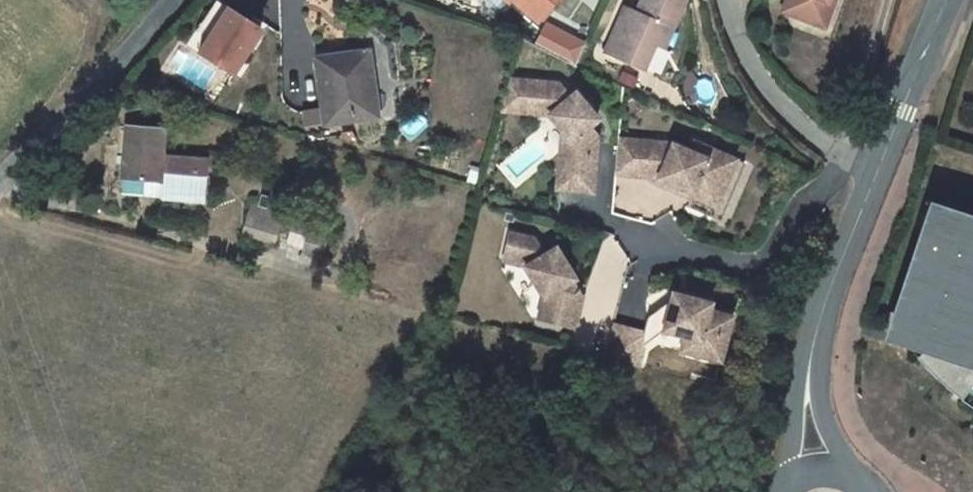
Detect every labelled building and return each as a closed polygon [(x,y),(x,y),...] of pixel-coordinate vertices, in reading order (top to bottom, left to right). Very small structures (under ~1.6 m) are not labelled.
[(209,36),(228,7),(217,0),(215,0),(197,29),(209,36)] [(538,20),(555,0),(513,0),(538,20)] [(637,12),(635,16),(631,18),(622,14),(611,40),(622,45),(617,56),(644,68),(656,41),(663,24),(672,28),(685,0),(642,0),(637,12)] [(782,11),(817,24),(826,0),(786,0),(782,11)] [(817,24),(823,26),(833,0),(826,0),(817,24)] [(209,36),(199,51),(233,73),(261,28),(228,7),(209,36)] [(635,16),(637,12),(625,7),(622,14),(631,18),(635,16)] [(663,24),(656,41),(665,45),(672,28),(663,24)] [(622,45),(611,40),(606,51),(617,56),(622,45)] [(316,58),(325,124),(378,117),(369,50),(316,58)] [(531,81),(510,79),(500,113),(527,113),(548,114),(549,109),(529,108),(531,81)] [(559,83),(531,81),(529,108),(549,109),(548,114),(570,140),(560,149),(557,189),(592,191),(596,134),(589,125),(598,118),(575,91),(570,96),(559,83)] [(162,199),(205,203),(209,160),(162,156),(164,129),(127,126),(125,147),(127,147),(125,178),(123,178),(121,192),(159,195),(162,199)] [(672,143),(619,139),(616,171),(647,174),(647,176),(658,177),(692,192),(686,206),(711,216),(735,159),(710,148),(706,157),(690,150),(672,143)] [(694,141),(690,150),(706,157),(710,148),(694,141)] [(745,162),(735,159),(711,216),(721,220),(745,162)] [(244,234),(273,243),(278,228),(290,232),(287,244),(304,249),(303,252),(320,257),(329,225),(314,220),(313,224),(253,206),(244,234)] [(934,210),(928,232),(921,230),(895,311),(901,312),(893,335),(939,350),(937,356),(924,352),(918,356),(927,366),(932,372),(941,381),(946,386),(952,391),(963,400),(972,387),(972,222),(934,210)] [(510,233),(505,255),(526,260),(525,266),(544,297),(539,318),(573,326),(581,294),(572,280),(575,278),(556,247),(544,254),(534,239),(510,233)] [(505,255),(504,261),(525,266),(526,260),(505,255)] [(700,340),(696,355),(721,361),(732,316),(708,310),(711,302),(673,293),(668,310),(664,331),(685,336),(700,340)] [(645,329),(614,320),(604,359),(638,367),(643,347),(664,331),(668,310),(661,308),(649,313),(645,329)] [(700,340),(685,336),(681,351),(696,355),(700,340)]
